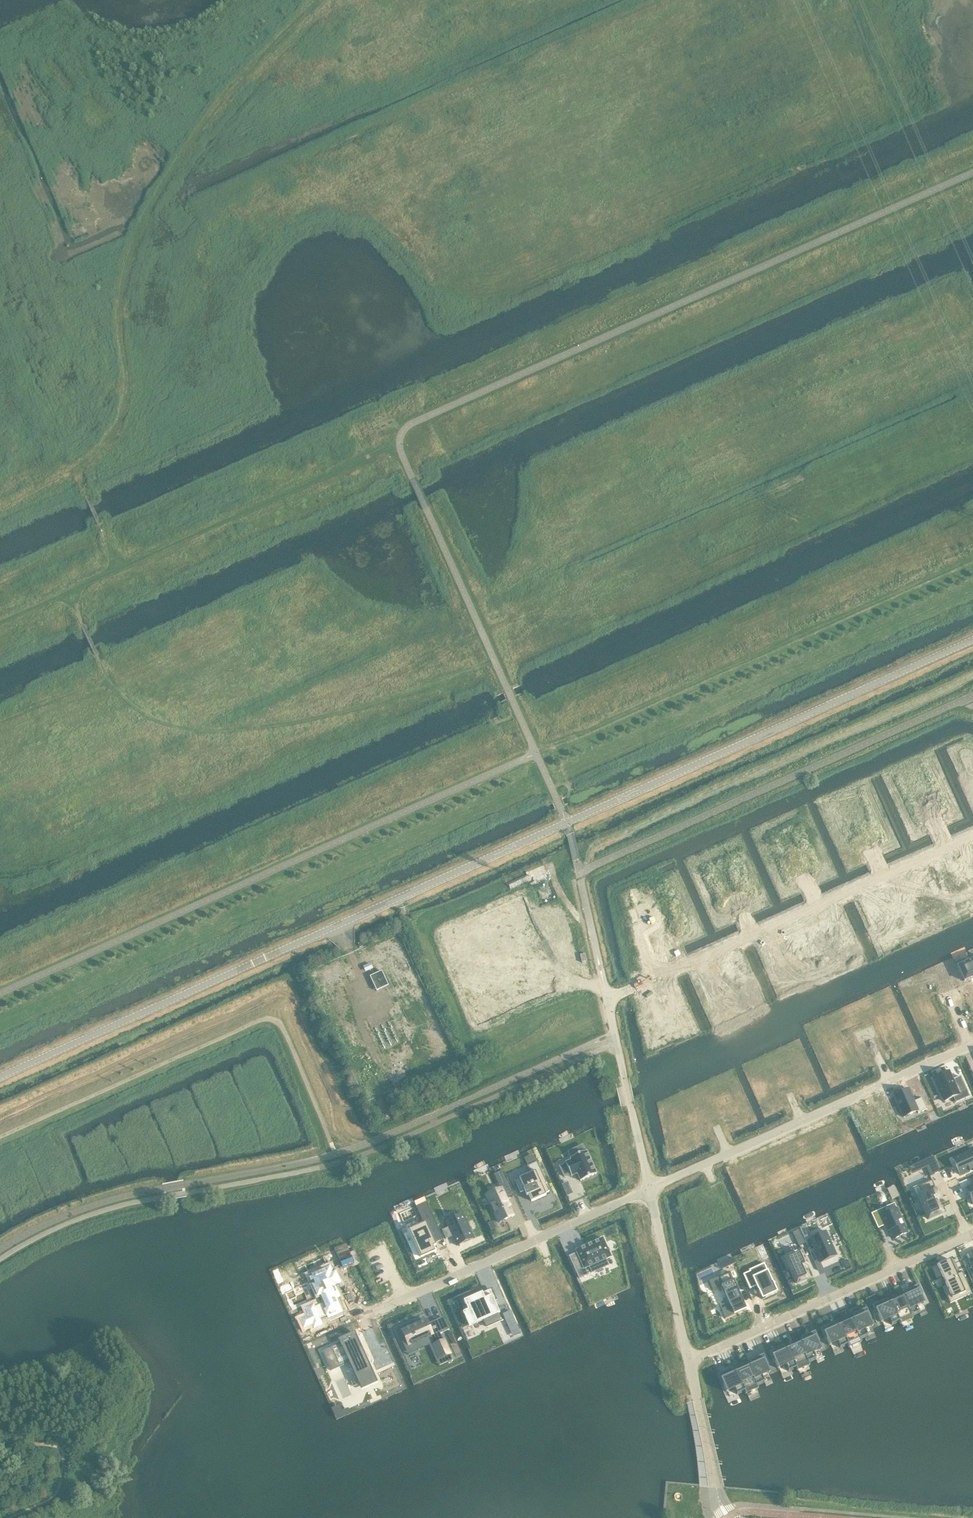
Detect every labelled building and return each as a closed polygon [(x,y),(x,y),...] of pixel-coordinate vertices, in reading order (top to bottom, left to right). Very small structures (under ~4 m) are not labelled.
[(957,966),(964,981),(972,977),(972,959),(957,966)] [(388,986),(382,971),(370,977),(376,991),(388,986)] [(929,993),(915,1000),(920,1010),(915,1012),(919,1020),(923,1018),(926,1025),(933,1022),(936,1027),(946,1023),(944,1020),(940,1010),(937,1011),(929,993)] [(849,1013),(820,1026),(828,1044),(847,1036),(846,1032),(856,1027),(849,1013)] [(890,1016),(878,1022),(879,1025),(878,1025),(888,1047),(903,1041),(901,1038),(908,1034),(900,1015),(892,1019),(890,1016)] [(848,1045),(832,1052),(836,1063),(842,1060),(847,1071),(870,1061),(864,1048),(857,1051),(856,1049),(851,1051),(848,1045)] [(803,1060),(789,1066),(800,1090),(813,1084),(803,1060)] [(757,1086),(754,1088),(761,1103),(764,1102),(767,1108),(779,1103),(774,1093),(775,1092),(773,1086),(781,1082),(773,1062),(772,1063),(775,1069),(755,1078),(758,1084),(757,1085),(757,1086)] [(948,1070),(932,1078),(943,1101),(953,1097),(955,1102),(968,1096),(960,1076),(952,1079),(948,1070)] [(908,1089),(893,1096),(903,1118),(917,1111),(918,1114),(927,1110),(922,1098),(914,1102),(908,1089)] [(737,1091),(715,1100),(727,1126),(748,1116),(737,1091)] [(858,1111),(855,1112),(864,1132),(874,1128),(875,1132),(888,1126),(891,1133),(890,1133),(892,1138),(900,1135),(900,1136),(902,1135),(890,1107),(886,1108),(886,1109),(881,1112),(877,1104),(869,1108),(869,1106),(866,1107),(865,1107),(865,1108),(865,1109),(859,1112),(858,1111)] [(681,1133),(676,1135),(680,1144),(685,1141),(686,1143),(699,1137),(698,1133),(704,1130),(700,1122),(706,1120),(700,1107),(681,1116),(684,1123),(678,1125),(681,1133)] [(838,1120),(822,1127),(831,1147),(846,1140),(841,1129),(842,1129),(838,1120)] [(805,1136),(790,1143),(800,1164),(808,1161),(809,1164),(820,1159),(813,1144),(809,1146),(805,1136)] [(952,1159),(960,1175),(969,1171),(972,1169),(972,1150),(952,1159)] [(566,1164),(559,1166),(564,1177),(570,1174),(571,1176),(577,1173),(580,1181),(596,1174),(586,1151),(570,1158),(571,1160),(565,1163),(566,1164)] [(933,1157),(909,1167),(909,1168),(912,1174),(926,1168),(929,1175),(929,1176),(940,1171),(933,1157)] [(532,1172),(516,1180),(521,1192),(525,1190),(527,1195),(529,1194),(532,1201),(547,1194),(546,1192),(550,1191),(546,1183),(547,1182),(538,1161),(537,1161),(528,1165),(532,1172)] [(500,1189),(488,1194),(492,1204),(490,1205),(494,1214),(494,1213),(499,1223),(513,1216),(505,1199),(513,1196),(505,1178),(497,1182),(500,1189)] [(932,1180),(918,1186),(922,1194),(919,1195),(922,1201),(920,1202),(925,1213),(928,1219),(942,1213),(936,1199),(937,1199),(937,1198),(935,1194),(937,1193),(937,1194),(938,1193),(932,1180)] [(965,1188),(972,1205),(972,1204),(972,1185),(965,1188),(965,1187),(965,1188)] [(883,1208),(871,1214),(878,1228),(884,1225),(887,1232),(890,1230),(894,1239),(907,1233),(896,1209),(894,1204),(883,1209),(883,1208)] [(448,1227),(442,1230),(446,1239),(452,1236),(457,1245),(473,1238),(462,1214),(446,1221),(448,1227)] [(426,1226),(410,1233),(421,1257),(434,1251),(432,1247),(436,1245),(425,1221),(425,1222),(426,1226)] [(825,1231),(810,1238),(821,1262),(836,1255),(825,1231)] [(802,1237),(796,1240),(799,1246),(805,1243),(802,1237)] [(577,1253),(569,1257),(579,1278),(587,1275),(584,1269),(589,1267),(592,1273),(608,1265),(605,1259),(611,1257),(603,1238),(575,1250),(577,1253)] [(794,1253),(784,1257),(796,1283),(809,1277),(807,1272),(807,1273),(804,1268),(809,1266),(801,1249),(796,1251),(795,1250),(793,1251),(794,1253)] [(950,1259),(931,1268),(937,1280),(942,1277),(946,1285),(943,1287),(947,1297),(969,1287),(962,1272),(957,1274),(955,1271),(955,1270),(950,1259)] [(749,1272),(743,1275),(750,1289),(756,1287),(758,1291),(762,1299),(777,1293),(773,1283),(764,1264),(749,1270),(749,1272)] [(277,1269),(272,1271),(278,1284),(283,1282),(277,1269)] [(309,1316),(300,1320),(304,1327),(312,1324),(314,1328),(322,1324),(320,1319),(327,1316),(328,1318),(341,1312),(335,1298),(339,1296),(334,1286),(336,1285),(336,1284),(339,1283),(336,1278),(337,1277),(335,1272),(333,1273),(331,1269),(325,1271),(324,1269),(322,1270),(312,1275),(313,1277),(311,1278),(314,1286),(313,1286),(314,1287),(315,1287),(318,1294),(317,1295),(318,1296),(319,1296),(319,1295),(321,1295),(324,1302),(314,1307),(313,1305),(305,1308),(309,1316)] [(730,1272),(709,1282),(713,1291),(722,1287),(730,1305),(721,1309),(725,1318),(746,1309),(730,1272)] [(905,1296),(903,1297),(904,1298),(908,1309),(912,1316),(919,1313),(919,1312),(916,1306),(923,1303),(924,1303),(921,1296),(922,1295),(918,1285),(903,1292),(905,1296)] [(468,1310),(462,1312),(469,1327),(484,1320),(486,1327),(501,1320),(501,1321),(503,1320),(493,1299),(492,1299),(492,1300),(486,1303),(482,1293),(476,1296),(475,1295),(464,1301),(465,1304),(468,1310)] [(903,1297),(891,1303),(891,1304),(896,1315),(899,1322),(900,1324),(913,1318),(912,1316),(908,1309),(904,1298),(903,1297)] [(886,1300),(872,1306),(876,1316),(878,1315),(881,1322),(882,1322),(882,1321),(888,1318),(891,1324),(891,1325),(899,1322),(896,1315),(891,1304),(891,1303),(888,1304),(886,1300)] [(854,1319),(851,1320),(852,1322),(857,1332),(860,1339),(868,1336),(864,1329),(871,1326),(873,1326),(869,1319),(871,1318),(866,1309),(852,1315),(854,1319)] [(406,1340),(402,1342),(406,1351),(416,1346),(418,1349),(429,1344),(434,1356),(438,1354),(439,1357),(440,1358),(447,1355),(450,1354),(440,1334),(442,1333),(437,1321),(428,1325),(426,1320),(402,1331),(406,1340)] [(851,1320),(839,1326),(840,1327),(844,1338),(848,1345),(849,1347),(861,1341),(860,1339),(857,1332),(852,1322),(851,1320)] [(835,1323),(820,1329),(825,1339),(826,1338),(829,1345),(830,1345),(830,1344),(837,1341),(840,1348),(848,1345),(844,1338),(840,1327),(839,1326),(837,1327),(835,1323)] [(340,1343),(322,1351),(331,1371),(352,1361),(359,1377),(365,1389),(378,1383),(355,1332),(338,1339),(340,1343)] [(802,1342),(800,1344),(800,1345),(805,1355),(808,1362),(816,1359),(813,1352),(820,1349),(821,1349),(818,1342),(819,1341),(815,1332),(800,1338),(802,1342)] [(800,1344),(788,1349),(788,1350),(793,1361),(796,1368),(797,1370),(809,1365),(808,1362),(805,1355),(800,1345),(800,1344)] [(783,1346),(769,1352),(773,1362),(775,1362),(778,1368),(779,1368),(779,1367),(785,1364),(788,1371),(796,1368),(793,1361),(788,1350),(788,1349),(785,1350),(783,1346)] [(751,1366),(748,1367),(749,1368),(754,1379),(757,1385),(765,1382),(764,1381),(761,1375),(768,1372),(768,1373),(769,1372),(766,1365),(768,1365),(763,1355),(749,1361),(751,1366)] [(748,1367),(736,1372),(737,1373),(741,1384),(744,1391),(745,1393),(758,1388),(757,1385),(754,1379),(749,1368),(748,1367)] [(732,1369),(717,1376),(722,1385),(723,1385),(726,1391),(727,1391),(727,1390),(734,1388),(736,1394),(737,1394),(738,1394),(744,1391),(741,1384),(737,1373),(736,1372),(734,1373),(732,1369)]
